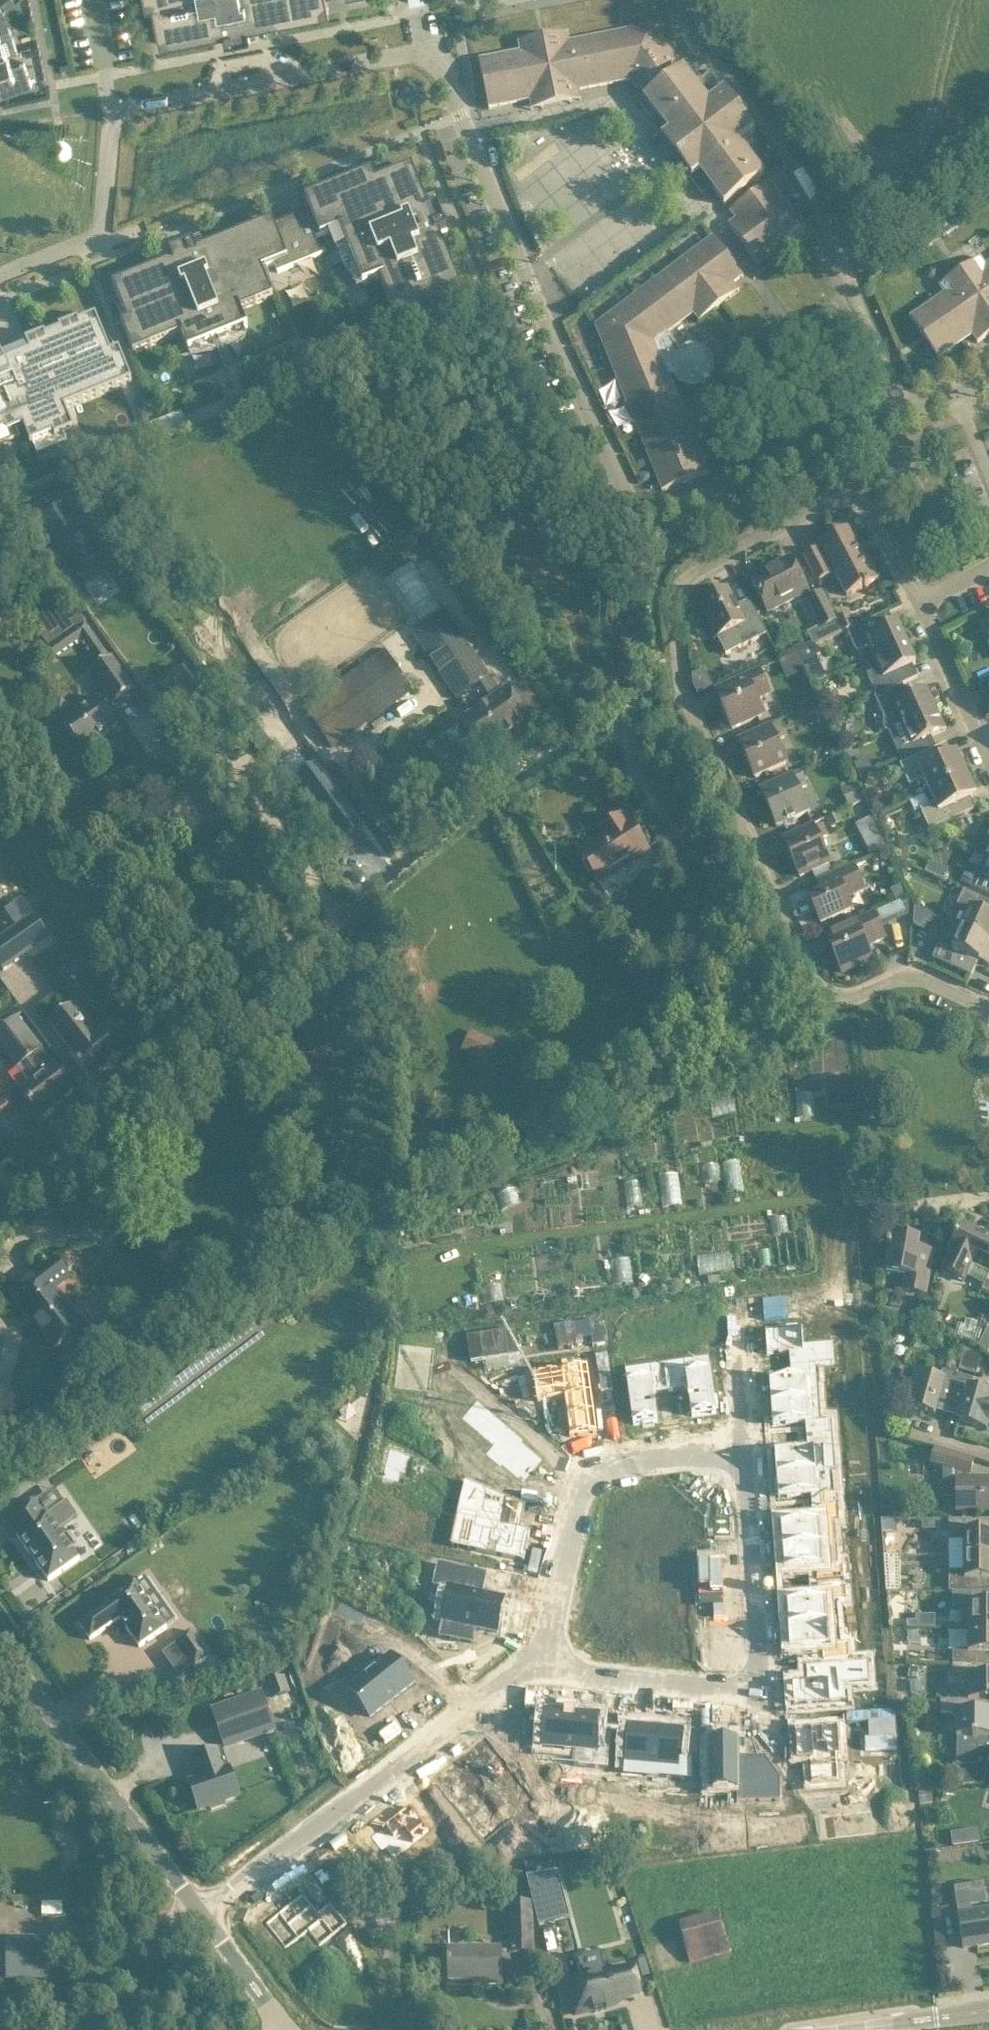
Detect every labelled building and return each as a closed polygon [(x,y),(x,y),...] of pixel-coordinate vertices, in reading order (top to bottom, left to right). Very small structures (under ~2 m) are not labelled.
[(146,6),(153,5),(160,44),(223,32),(225,40),(251,35),(249,27),(329,11),(327,0),(145,0),(146,6)] [(18,49),(4,9),(0,11),(0,56),(18,49)] [(479,60),(489,110),(491,110),(490,108),(511,104),(529,100),(532,111),(582,101),(580,91),(632,80),(639,89),(637,90),(638,91),(679,61),(678,60),(677,61),(652,28),(570,44),(568,33),(518,43),(521,54),(481,61),(481,60),(479,60)] [(18,49),(0,56),(0,81),(1,81),(6,94),(32,85),(24,62),(12,66),(8,54),(18,50),(18,49)] [(739,143),(755,130),(725,90),(712,73),(696,86),(684,70),(685,69),(684,68),(644,99),(645,100),(646,99),(664,122),(664,123),(656,129),(699,186),(707,180),(725,204),(724,205),(725,206),(765,175),(764,174),(763,175),(739,143)] [(173,261),(113,285),(128,322),(122,324),(134,354),(182,335),(189,351),(248,328),(241,311),(274,298),(263,270),(275,265),(278,273),(323,255),(316,239),(341,229),(364,285),(380,279),(400,327),(430,315),(428,309),(464,294),(440,234),(448,231),(438,207),(430,210),(412,167),(376,181),(372,171),(305,198),(310,211),(275,226),(273,221),(197,252),(194,244),(169,254),(173,261)] [(771,183),(730,213),(731,214),(733,213),(738,221),(731,226),(729,225),(759,266),(760,265),(759,264),(805,230),(770,185),(771,183)] [(935,226),(937,229),(943,237),(955,229),(947,218),(947,217),(935,226)] [(913,241),(915,242),(921,252),(933,244),(925,233),(913,241)] [(682,352),(668,333),(693,314),(699,323),(739,292),(733,283),(741,277),(743,279),(743,277),(713,237),(712,238),(713,239),(597,327),(663,490),(662,491),(662,492),(709,473),(709,472),(707,473),(703,463),(713,459),(694,412),(684,416),(669,377),(676,374),(682,382),(693,386),(705,382),(711,372),(711,360),(703,351),(691,348),(682,352)] [(955,275),(939,287),(945,296),(912,319),(911,317),(910,318),(939,360),(940,359),(939,357),(972,335),(978,343),(988,336),(988,265),(987,267),(981,258),(955,275)] [(8,432),(9,435),(24,429),(30,445),(55,435),(56,439),(75,432),(65,409),(132,382),(119,351),(111,354),(95,315),(25,343),(30,353),(5,363),(0,351),(0,435),(8,432)] [(181,414),(150,426),(158,446),(189,434),(181,414)] [(879,580),(879,579),(868,559),(865,561),(848,529),(819,543),(847,596),(848,598),(869,587),(869,585),(879,580)] [(818,549),(804,556),(818,583),(832,575),(818,549)] [(791,558),(776,566),(778,568),(753,581),(752,579),(751,579),(760,597),(768,613),(808,592),(800,576),(791,558)] [(715,640),(717,639),(726,656),(767,635),(752,606),(740,613),(729,591),(700,605),(712,627),(709,629),(715,640)] [(821,629),(837,620),(837,619),(823,593),(807,602),(821,629)] [(58,604),(32,623),(44,640),(55,657),(82,638),(102,665),(90,674),(105,694),(98,699),(92,703),(87,696),(59,716),(64,722),(61,724),(82,752),(116,727),(103,709),(111,703),(112,705),(135,688),(113,658),(112,660),(97,639),(79,615),(70,621),(58,604)] [(446,611),(412,633),(456,700),(479,684),(489,677),(446,611)] [(847,614),(837,619),(843,633),(847,631),(851,630),(853,628),(847,614)] [(869,648),(874,659),(907,644),(898,624),(890,628),(884,615),(853,628),(851,630),(847,631),(857,653),(869,648)] [(879,670),(867,675),(876,696),(877,697),(903,685),(914,680),(908,668),(916,665),(907,644),(874,659),(879,670)] [(815,645),(798,653),(813,685),(824,680),(814,658),(820,655),(815,645)] [(387,652),(304,709),(331,749),(414,691),(387,652)] [(196,683),(184,667),(183,666),(156,687),(169,704),(196,683)] [(715,690),(720,702),(733,730),(751,722),(764,715),(757,701),(770,695),(759,671),(741,679),(723,687),(715,690)] [(466,732),(453,742),(468,763),(482,754),(501,741),(503,745),(531,725),(507,691),(502,695),(501,695),(489,677),(479,684),(492,702),(460,724),(466,732)] [(876,696),(874,697),(883,716),(884,728),(885,732),(888,731),(937,709),(927,688),(908,696),(903,685),(877,697),(876,696)] [(927,739),(946,731),(937,709),(888,731),(903,764),(933,751),(927,739)] [(418,724),(410,729),(415,736),(422,731),(418,724)] [(737,740),(743,752),(755,779),(773,771),(787,764),(777,741),(785,738),(780,727),(773,731),(770,725),(763,729),(745,737),(737,740)] [(841,751),(836,739),(825,743),(831,756),(841,751)] [(924,779),(930,792),(966,775),(957,754),(948,758),(943,746),(933,751),(903,764),(900,765),(910,786),(924,779)] [(867,763),(855,768),(861,782),(873,777),(867,763)] [(792,774),(767,786),(772,798),(765,801),(777,828),(810,813),(800,791),(807,787),(802,776),(795,780),(792,774)] [(322,775),(299,791),(342,848),(364,832),(322,775)] [(966,775),(930,792),(935,804),(921,811),(930,831),(973,812),(968,800),(976,796),(966,775)] [(865,801),(857,783),(841,791),(849,808),(865,801)] [(826,819),(830,828),(843,823),(839,813),(826,819)] [(599,883),(632,863),(649,852),(629,822),(627,823),(623,816),(606,827),(611,834),(580,854),(591,871),(599,883)] [(782,839),(787,850),(800,878),(831,863),(821,841),(828,837),(823,826),(815,829),(813,825),(806,829),(787,837),(782,839)] [(970,888),(988,896),(988,857),(985,855),(985,856),(980,867),(978,870),(971,886),(970,888)] [(944,880),(949,870),(931,861),(926,872),(944,880)] [(853,866),(825,879),(830,890),(809,900),(821,925),(853,910),(847,899),(865,891),(853,866)] [(962,928),(988,942),(988,902),(965,891),(950,922),(962,928)] [(22,899),(6,911),(17,927),(33,915),(22,899)] [(905,905),(903,901),(877,912),(882,923),(905,912),(903,906),(905,905)] [(826,937),(831,948),(843,973),(873,960),(867,947),(885,939),(877,921),(873,913),(844,927),(825,935),(826,937)] [(33,915),(17,927),(0,939),(0,966),(4,972),(50,939),(33,915)] [(962,928),(952,949),(940,943),(933,959),(971,977),(978,961),(988,966),(988,942),(962,928)] [(67,968),(81,985),(97,972),(83,955),(67,968)] [(73,1005),(50,1024),(73,1054),(70,1056),(90,1081),(107,1068),(108,1068),(113,1064),(117,1061),(117,1060),(134,1047),(114,1021),(97,1035),(73,1005)] [(19,1019),(12,1010),(0,1019),(0,1026),(2,1028),(0,1029),(0,1043),(20,1070),(29,1083),(19,1090),(29,1103),(41,1118),(53,1109),(52,1108),(74,1090),(53,1064),(45,1051),(46,1051),(21,1018),(19,1019)] [(486,1063),(495,1043),(471,1031),(461,1051),(486,1063)] [(779,1101),(780,1127),(796,1126),(795,1100),(779,1101)] [(747,1161),(731,1160),(729,1194),(746,1194),(747,1161)] [(690,1177),(708,1174),(710,1186),(727,1184),(725,1169),(705,1172),(703,1161),(688,1163),(690,1177)] [(473,1219),(473,1238),(513,1237),(512,1218),(473,1219)] [(973,1264),(988,1272),(988,1236),(963,1224),(949,1253),(950,1253),(941,1271),(964,1282),(973,1264)] [(927,1295),(931,1272),(934,1252),(918,1249),(920,1240),(892,1235),(891,1244),(889,1243),(888,1248),(890,1249),(889,1257),(886,1272),(906,1275),(903,1291),(927,1295)] [(98,1246),(71,1252),(73,1260),(100,1255),(98,1246)] [(704,1258),(706,1278),(736,1275),(734,1255),(704,1258)] [(10,1293),(25,1312),(29,1309),(36,1318),(34,1320),(55,1349),(85,1327),(57,1291),(73,1279),(57,1258),(51,1263),(10,1293)] [(617,1289),(639,1288),(638,1262),(616,1262),(617,1289)] [(508,1290),(491,1289),(490,1306),(508,1307),(508,1290)] [(913,1312),(911,1325),(924,1328),(926,1315),(913,1312)] [(786,1331),(765,1332),(767,1357),(789,1355),(790,1368),(816,1366),(816,1367),(835,1366),(834,1344),(804,1346),(803,1329),(798,1330),(798,1327),(786,1327),(786,1331)] [(394,1389),(430,1393),(435,1349),(399,1345),(394,1389)] [(709,1358),(667,1364),(671,1393),(688,1391),(692,1419),(717,1415),(717,1409),(720,1409),(718,1397),(715,1397),(709,1358)] [(949,1359),(945,1372),(943,1371),(941,1379),(916,1372),(903,1369),(898,1386),(911,1389),(906,1407),(935,1415),(937,1407),(949,1411),(959,1376),(957,1375),(960,1362),(949,1359)] [(667,1364),(625,1370),(633,1427),(643,1426),(643,1429),(655,1427),(655,1424),(659,1423),(655,1395),(671,1393),(667,1364)] [(791,1381),(769,1382),(771,1405),(819,1401),(816,1367),(816,1366),(790,1368),(791,1381)] [(588,1368),(534,1376),(538,1404),(564,1400),(570,1439),(598,1435),(588,1368)] [(988,1424),(988,1393),(978,1390),(972,1389),(975,1380),(959,1376),(949,1411),(961,1414),(959,1422),(987,1430),(988,1424)] [(477,1400),(461,1419),(493,1446),(485,1455),(501,1468),(502,1466),(523,1484),(543,1460),(523,1443),(524,1441),(477,1400)] [(819,1401),(771,1405),(773,1427),(805,1425),(806,1437),(832,1435),(831,1421),(820,1422),(819,1401)] [(807,1450),(774,1452),(776,1477),(777,1477),(777,1476),(830,1472),(830,1473),(835,1473),(832,1435),(806,1437),(807,1450)] [(410,1457),(390,1449),(382,1479),(398,1483),(400,1473),(406,1475),(410,1457)] [(957,1473),(957,1481),(957,1513),(988,1513),(988,1481),(970,1481),(970,1476),(974,1461),(936,1450),(931,1465),(957,1473)] [(777,1480),(774,1481),(775,1493),(778,1493),(778,1500),(811,1497),(812,1510),(838,1508),(837,1494),(832,1494),(830,1473),(830,1472),(777,1476),(777,1477),(777,1480)] [(465,1481),(457,1517),(473,1521),(466,1551),(525,1563),(532,1532),(522,1530),(502,1526),(508,1499),(465,1481)] [(21,1533),(17,1536),(49,1582),(80,1560),(59,1531),(78,1518),(67,1502),(48,1515),(48,1514),(44,1517),(33,1501),(10,1517),(21,1533)] [(781,1536),(778,1537),(779,1549),(836,1545),(834,1523),(839,1522),(838,1508),(812,1510),(813,1522),(780,1525),(781,1536)] [(939,1521),(926,1521),(926,1530),(939,1530),(939,1521)] [(988,1556),(988,1521),(949,1521),(949,1542),(965,1542),(965,1557),(988,1556)] [(836,1545),(779,1549),(780,1562),(783,1561),(784,1573),(816,1570),(817,1584),(843,1582),(842,1567),(837,1567),(836,1545)] [(953,1593),(988,1593),(988,1556),(965,1557),(965,1571),(949,1572),(949,1593),(953,1593)] [(439,1565),(434,1587),(450,1590),(440,1638),(474,1645),(477,1630),(498,1634),(505,1600),(482,1595),(487,1575),(439,1565)] [(910,1582),(904,1583),(904,1593),(914,1593),(914,1587),(910,1582)] [(135,1583),(108,1602),(109,1604),(79,1625),(91,1641),(120,1620),(140,1648),(167,1629),(135,1583)] [(787,1611),(783,1611),(784,1623),(788,1623),(788,1626),(788,1627),(837,1624),(835,1602),(845,1601),(844,1586),(817,1588),(818,1601),(786,1604),(787,1611)] [(968,1629),(988,1629),(988,1593),(953,1593),(953,1607),(963,1607),(968,1613),(968,1629)] [(342,1603),(336,1613),(361,1627),(367,1617),(342,1603)] [(788,1626),(787,1627),(789,1651),(822,1649),(823,1663),(849,1660),(848,1645),(839,1646),(837,1624),(788,1627),(788,1626)] [(953,1666),(988,1666),(988,1629),(968,1629),(968,1647),(963,1652),(953,1653),(953,1666)] [(177,1642),(195,1668),(210,1658),(191,1632),(177,1642)] [(392,1656),(349,1690),(371,1718),(414,1684),(392,1656)] [(793,1691),(790,1692),(791,1704),(794,1703),(795,1709),(847,1703),(845,1686),(869,1684),(867,1663),(806,1668),(807,1681),(792,1683),(793,1691)] [(953,1666),(953,1679),(963,1679),(968,1685),(968,1701),(968,1702),(985,1702),(988,1702),(988,1666),(953,1666)] [(911,1669),(910,1679),(917,1680),(919,1670),(911,1669)] [(284,1676),(267,1682),(272,1696),(289,1690),(284,1676)] [(262,1692),(212,1710),(223,1740),(226,1747),(246,1740),(275,1730),(262,1692)] [(941,1715),(951,1715),(957,1721),(957,1738),(957,1766),(978,1766),(978,1748),(984,1748),(988,1744),(988,1714),(985,1714),(985,1702),(968,1702),(968,1701),(941,1701),(941,1709),(941,1715)] [(546,1712),(543,1747),(555,1748),(575,1750),(574,1766),(608,1769),(611,1736),(597,1735),(599,1716),(576,1714),(576,1711),(574,1711),(574,1713),(567,1712),(567,1711),(565,1710),(565,1713),(546,1712)] [(629,1727),(626,1763),(646,1764),(645,1776),(692,1780),(692,1760),(679,1759),(682,1731),(629,1727)] [(839,1727),(795,1731),(797,1761),(809,1760),(811,1787),(839,1785),(837,1758),(841,1757),(839,1727)] [(738,1741),(710,1741),(710,1789),(737,1789),(737,1803),(781,1802),(780,1779),(765,1758),(746,1758),(746,1760),(738,1760),(738,1758),(738,1741)] [(483,1745),(450,1771),(467,1793),(457,1801),(475,1823),(501,1801),(513,1815),(531,1801),(500,1763),(498,1764),(483,1745)] [(194,1758),(202,1779),(189,1783),(199,1812),(211,1808),(212,1811),(225,1806),(224,1803),(240,1797),(230,1769),(225,1771),(217,1750),(194,1758)] [(962,1786),(983,1784),(986,1772),(962,1772),(962,1786)] [(410,1807),(371,1838),(382,1851),(385,1849),(394,1860),(430,1832),(410,1807)] [(825,1840),(874,1834),(872,1811),(822,1817),(825,1840)] [(963,1832),(952,1833),(953,1846),(965,1844),(963,1832)] [(578,1835),(564,1837),(566,1851),(580,1849),(578,1835)] [(555,1874),(527,1877),(539,1926),(540,1925),(540,1922),(565,1915),(559,1888),(555,1874)] [(561,1891),(565,1907),(589,1903),(586,1887),(561,1891)] [(281,1911),(266,1923),(285,1949),(308,1930),(320,1945),(347,1923),(331,1902),(318,1912),(303,1894),(281,1911)] [(533,1952),(533,1932),(532,1903),(512,1904),(513,1933),(513,1953),(533,1952)] [(630,1903),(621,1906),(624,1915),(632,1912),(630,1903)] [(959,1907),(960,1915),(959,1915),(961,1929),(964,1949),(988,1945),(988,1910),(973,1913),(972,1905),(959,1907)] [(728,1953),(723,1934),(718,1915),(680,1925),(685,1944),(690,1963),(728,1953)] [(606,1920),(576,1924),(579,1943),(609,1938),(606,1920)] [(944,1928),(934,1929),(936,1947),(946,1946),(944,1928)] [(48,1939),(8,1939),(8,1977),(48,1977),(48,1939)] [(63,1944),(54,1944),(54,1952),(63,1952),(63,1944)] [(502,1985),(502,1969),(501,1949),(469,1950),(449,1950),(449,1960),(448,1960),(448,1964),(450,1964),(451,1982),(486,1981),(486,1985),(502,1985)] [(647,1960),(639,1963),(644,1979),(652,1977),(647,1960)] [(576,1993),(571,1994),(576,2016),(594,2011),(594,2013),(607,2010),(607,2008),(615,2006),(614,2001),(620,1999),(624,1998),(641,1994),(638,1983),(635,1969),(608,1975),(605,1966),(582,1971),(583,1978),(573,1981),(576,1993)]
